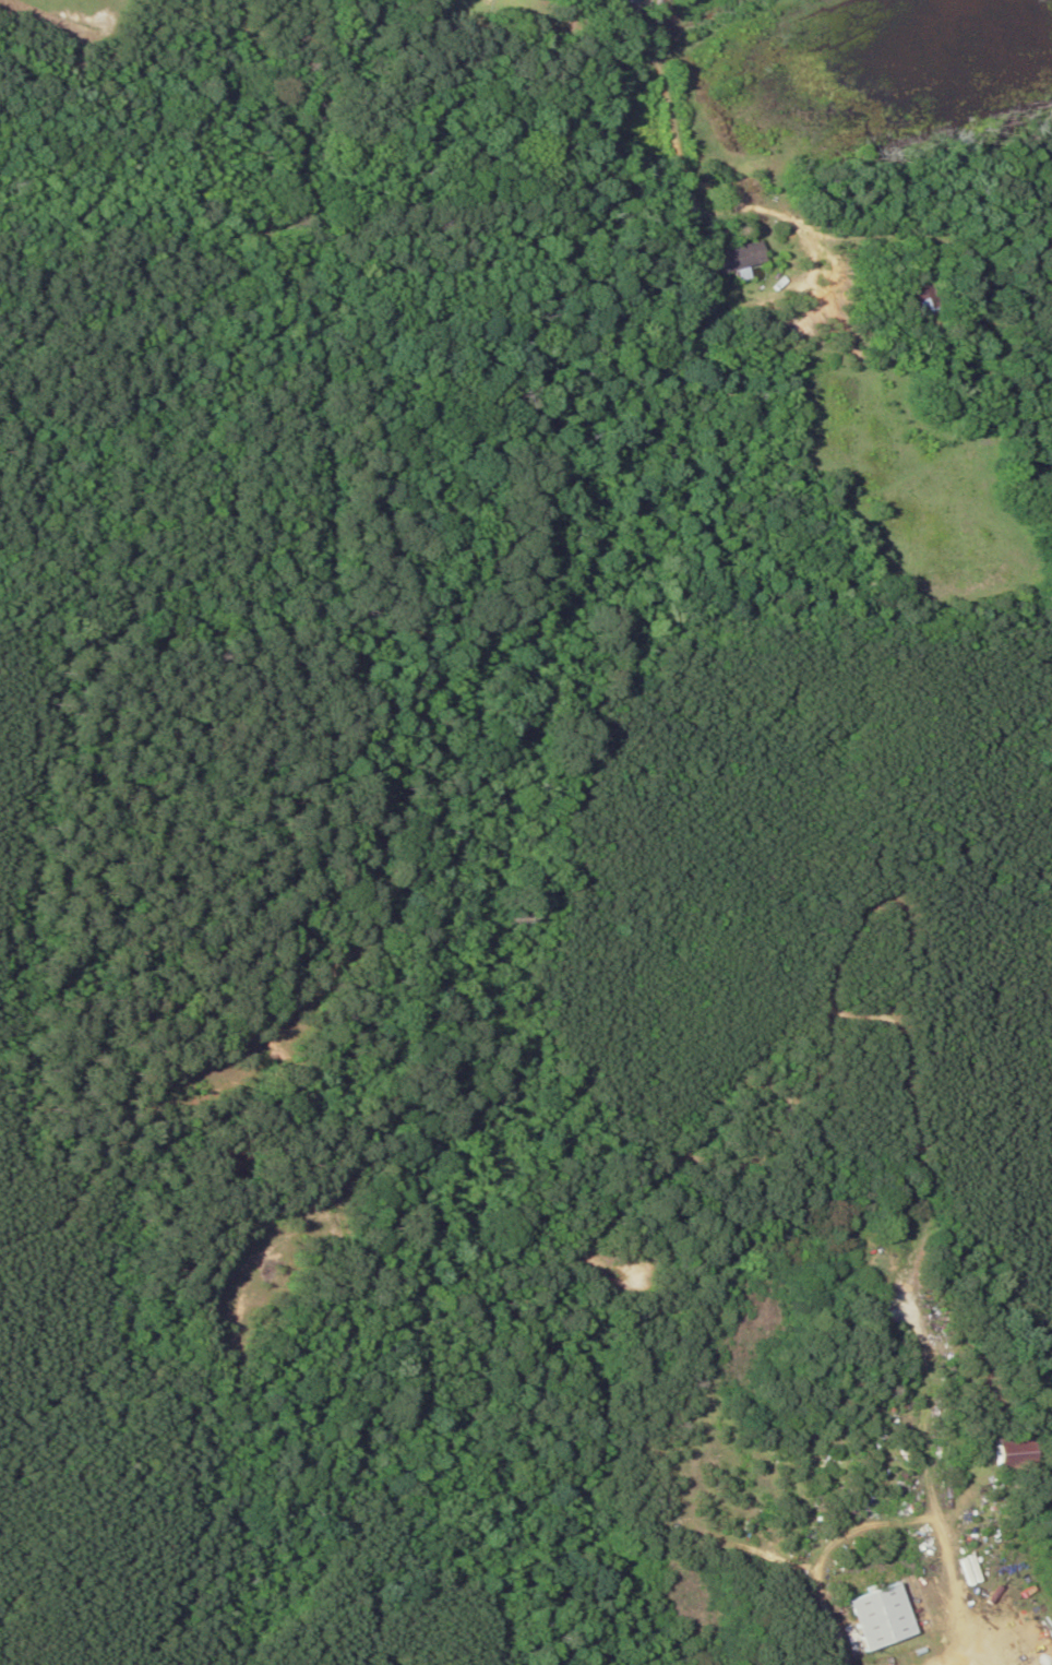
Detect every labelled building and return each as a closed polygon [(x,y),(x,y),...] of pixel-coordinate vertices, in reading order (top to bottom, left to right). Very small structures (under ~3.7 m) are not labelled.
[(715,273),(762,263),(757,238),(724,245),(725,250),(711,253),(715,273)] [(894,289),(909,318),(937,303),(922,274),(894,289)] [(1021,1436),(988,1436),(988,1465),(1021,1465),(1021,1436)] [(912,1635),(894,1582),(841,1600),(858,1652),(912,1635)]
